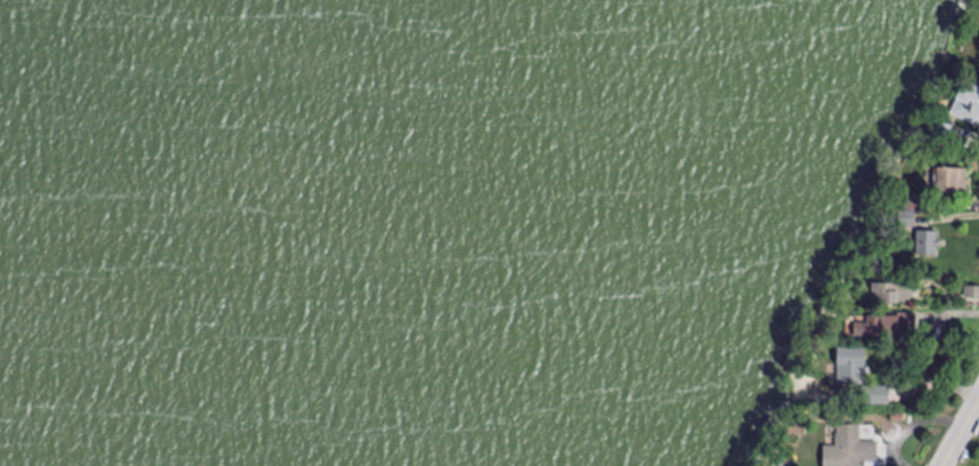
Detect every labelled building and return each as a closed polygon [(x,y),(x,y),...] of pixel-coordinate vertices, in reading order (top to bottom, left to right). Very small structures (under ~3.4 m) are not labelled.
[(969,77),(978,82),(978,125),(978,127),(951,115),(969,77)] [(948,146),(929,141),(935,122),(954,128),(948,146)] [(968,195),(937,195),(937,170),(968,171),(968,195)] [(924,211),(905,211),(905,196),(924,196),(924,211)] [(917,228),(897,227),(898,213),(918,213),(917,228)] [(937,258),(917,257),(917,233),(937,233),(937,241),(940,242),(940,249),(937,249),(937,258)] [(872,305),(872,285),(899,285),(899,305),(872,305)] [(965,288),(978,288),(978,300),(965,299),(965,288)] [(900,339),(854,338),(855,324),(867,325),(867,317),(899,318),(899,315),(917,315),(917,331),(900,331),(900,339)] [(866,386),(836,386),(837,349),(866,350),(866,386)] [(891,407),(863,407),(863,388),(891,388),(891,407)] [(862,464),(862,465),(827,465),(828,448),(838,448),(838,426),(861,426),(861,442),(879,443),(879,464),(862,464)]
